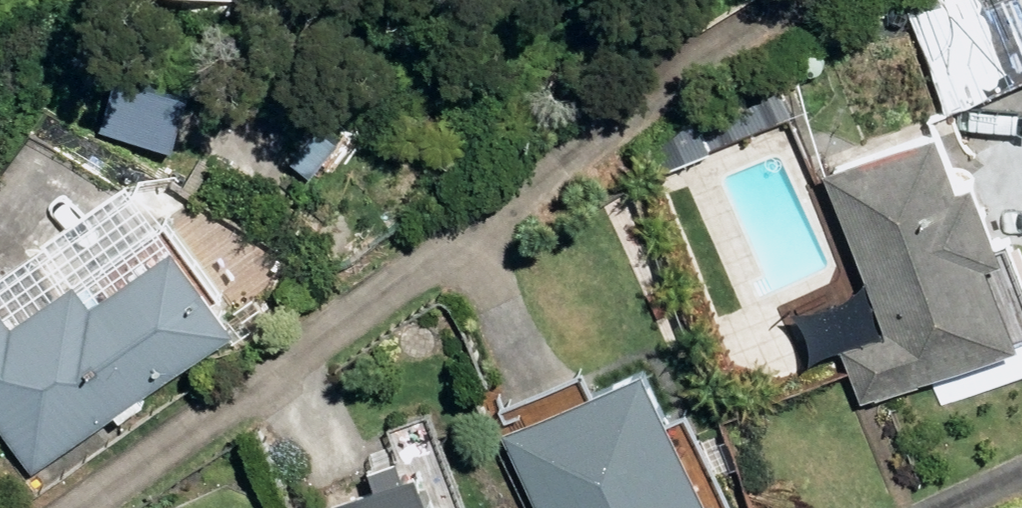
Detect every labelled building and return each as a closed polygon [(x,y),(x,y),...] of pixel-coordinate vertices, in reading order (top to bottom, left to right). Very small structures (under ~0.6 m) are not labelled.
[(940,113),(1021,79),(1021,30),(1010,0),(893,0),(940,113)] [(90,131),(162,152),(176,106),(104,84),(90,131)] [(789,116),(777,88),(707,119),(719,146),(789,116)] [(282,157),(305,176),(334,143),(311,123),(282,157)] [(817,175),(876,332),(833,348),(854,406),(1005,349),(1003,343),(1021,336),(1021,307),(998,246),(984,251),(959,183),(944,189),(923,135),(817,175)] [(24,473),(103,415),(108,423),(132,406),(127,398),(219,333),(157,248),(79,305),(62,283),(1,326),(0,324),(0,441),(24,473)] [(801,346),(771,362),(782,386),(813,371),(801,346)] [(527,507),(693,507),(629,371),(493,434),(527,507)] [(329,507),(448,507),(431,462),(326,500),(329,507)]
